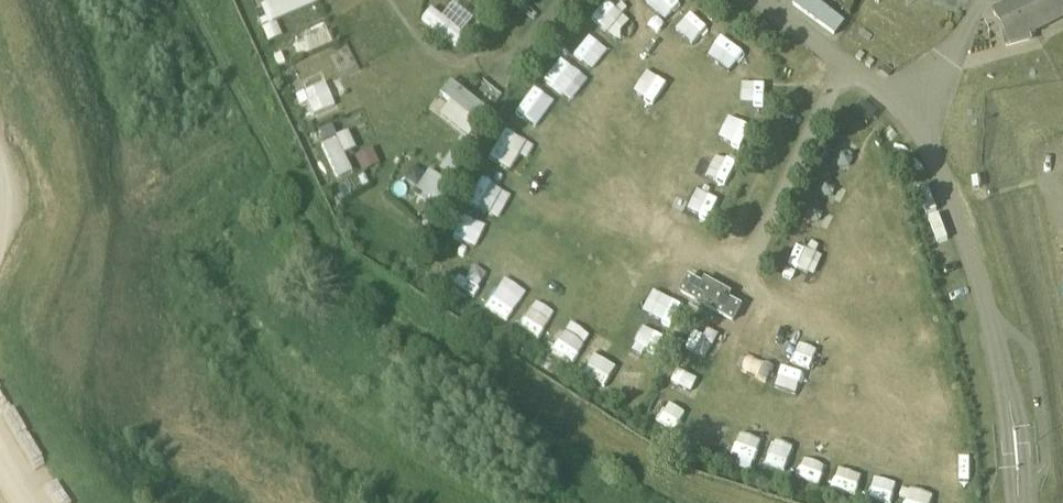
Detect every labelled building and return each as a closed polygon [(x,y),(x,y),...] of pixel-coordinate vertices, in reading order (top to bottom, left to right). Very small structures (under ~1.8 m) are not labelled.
[(262,9),(271,28),(323,6),(320,0),(283,0),(262,9)] [(794,6),(838,36),(848,21),(818,0),(797,0),(794,6)] [(1062,17),(1062,0),(1021,0),(995,13),(1011,43),(1062,17)] [(607,4),(594,23),(620,41),(633,22),(607,4)] [(431,11),(423,21),(455,48),(463,38),(431,11)] [(693,13),(679,29),(697,45),(711,29),(693,13)] [(324,22),(294,34),(302,55),(333,44),(324,22)] [(723,38),(708,56),(727,72),(742,54),(723,38)] [(543,76),(557,92),(575,75),(561,60),(543,76)] [(335,98),(347,92),(340,78),(328,84),(335,98)] [(451,83),(441,95),(476,122),(486,110),(451,83)] [(299,92),(305,116),(334,109),(328,84),(299,92)] [(733,107),(723,129),(745,139),(754,117),(733,107)] [(504,128),(491,157),(518,169),(530,139),(504,128)] [(459,139),(440,169),(454,177),(473,148),(459,139)] [(337,141),(323,148),(338,181),(353,175),(337,141)] [(363,172),(380,165),(373,148),(356,155),(363,172)] [(707,173),(726,180),(733,163),(714,156),(707,173)] [(437,209),(453,184),(430,169),(414,193),(437,209)] [(470,202),(497,216),(510,192),(483,177),(470,202)] [(936,250),(953,246),(942,200),(925,204),(936,250)] [(456,239),(468,247),(479,230),(466,222),(456,239)] [(740,320),(747,307),(687,274),(680,286),(740,320)] [(490,310),(511,323),(530,294),(508,281),(490,310)] [(637,316),(666,333),(680,308),(652,291),(637,316)] [(523,331),(542,339),(555,311),(535,303),(523,331)] [(572,360),(590,332),(570,320),(552,348),(572,360)] [(643,327),(630,347),(650,360),(663,340),(643,327)] [(692,336),(686,351),(707,359),(713,345),(692,336)] [(595,347),(580,368),(600,383),(615,362),(595,347)] [(756,463),(760,442),(738,438),(734,458),(756,463)] [(800,476),(820,484),(828,466),(807,457),(800,476)] [(834,488),(857,493),(861,474),(838,469),(834,488)]
